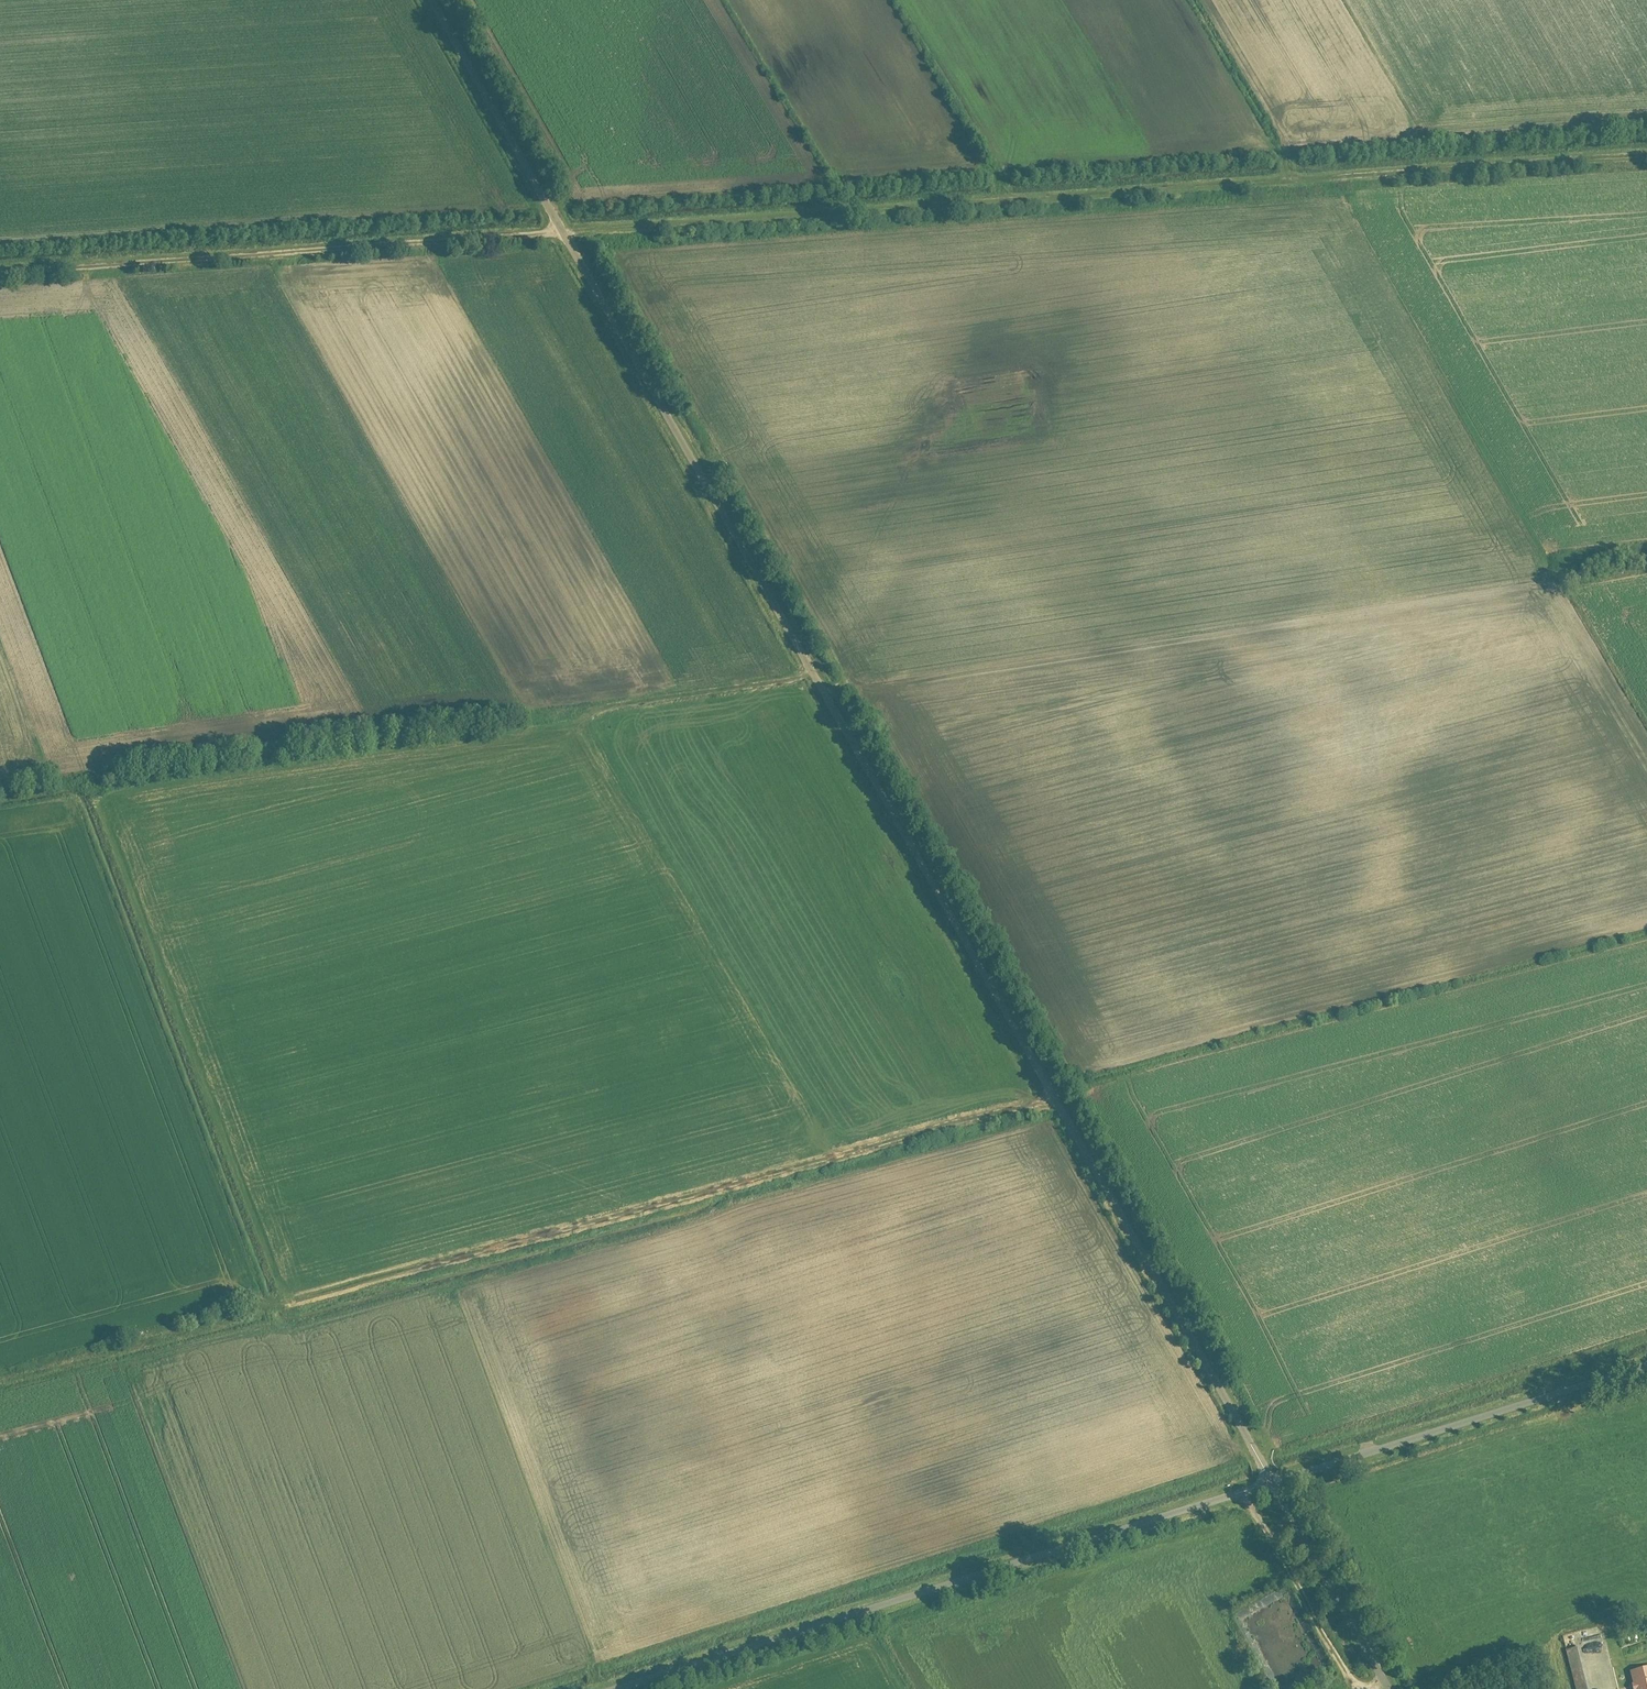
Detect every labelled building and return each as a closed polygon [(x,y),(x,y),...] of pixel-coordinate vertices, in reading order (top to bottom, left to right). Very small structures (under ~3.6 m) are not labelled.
[(1579,1649),(1565,1651),(1572,1688),(1587,1688),(1579,1649)] [(1633,1688),(1646,1688),(1646,1667),(1629,1671),(1633,1688)]
